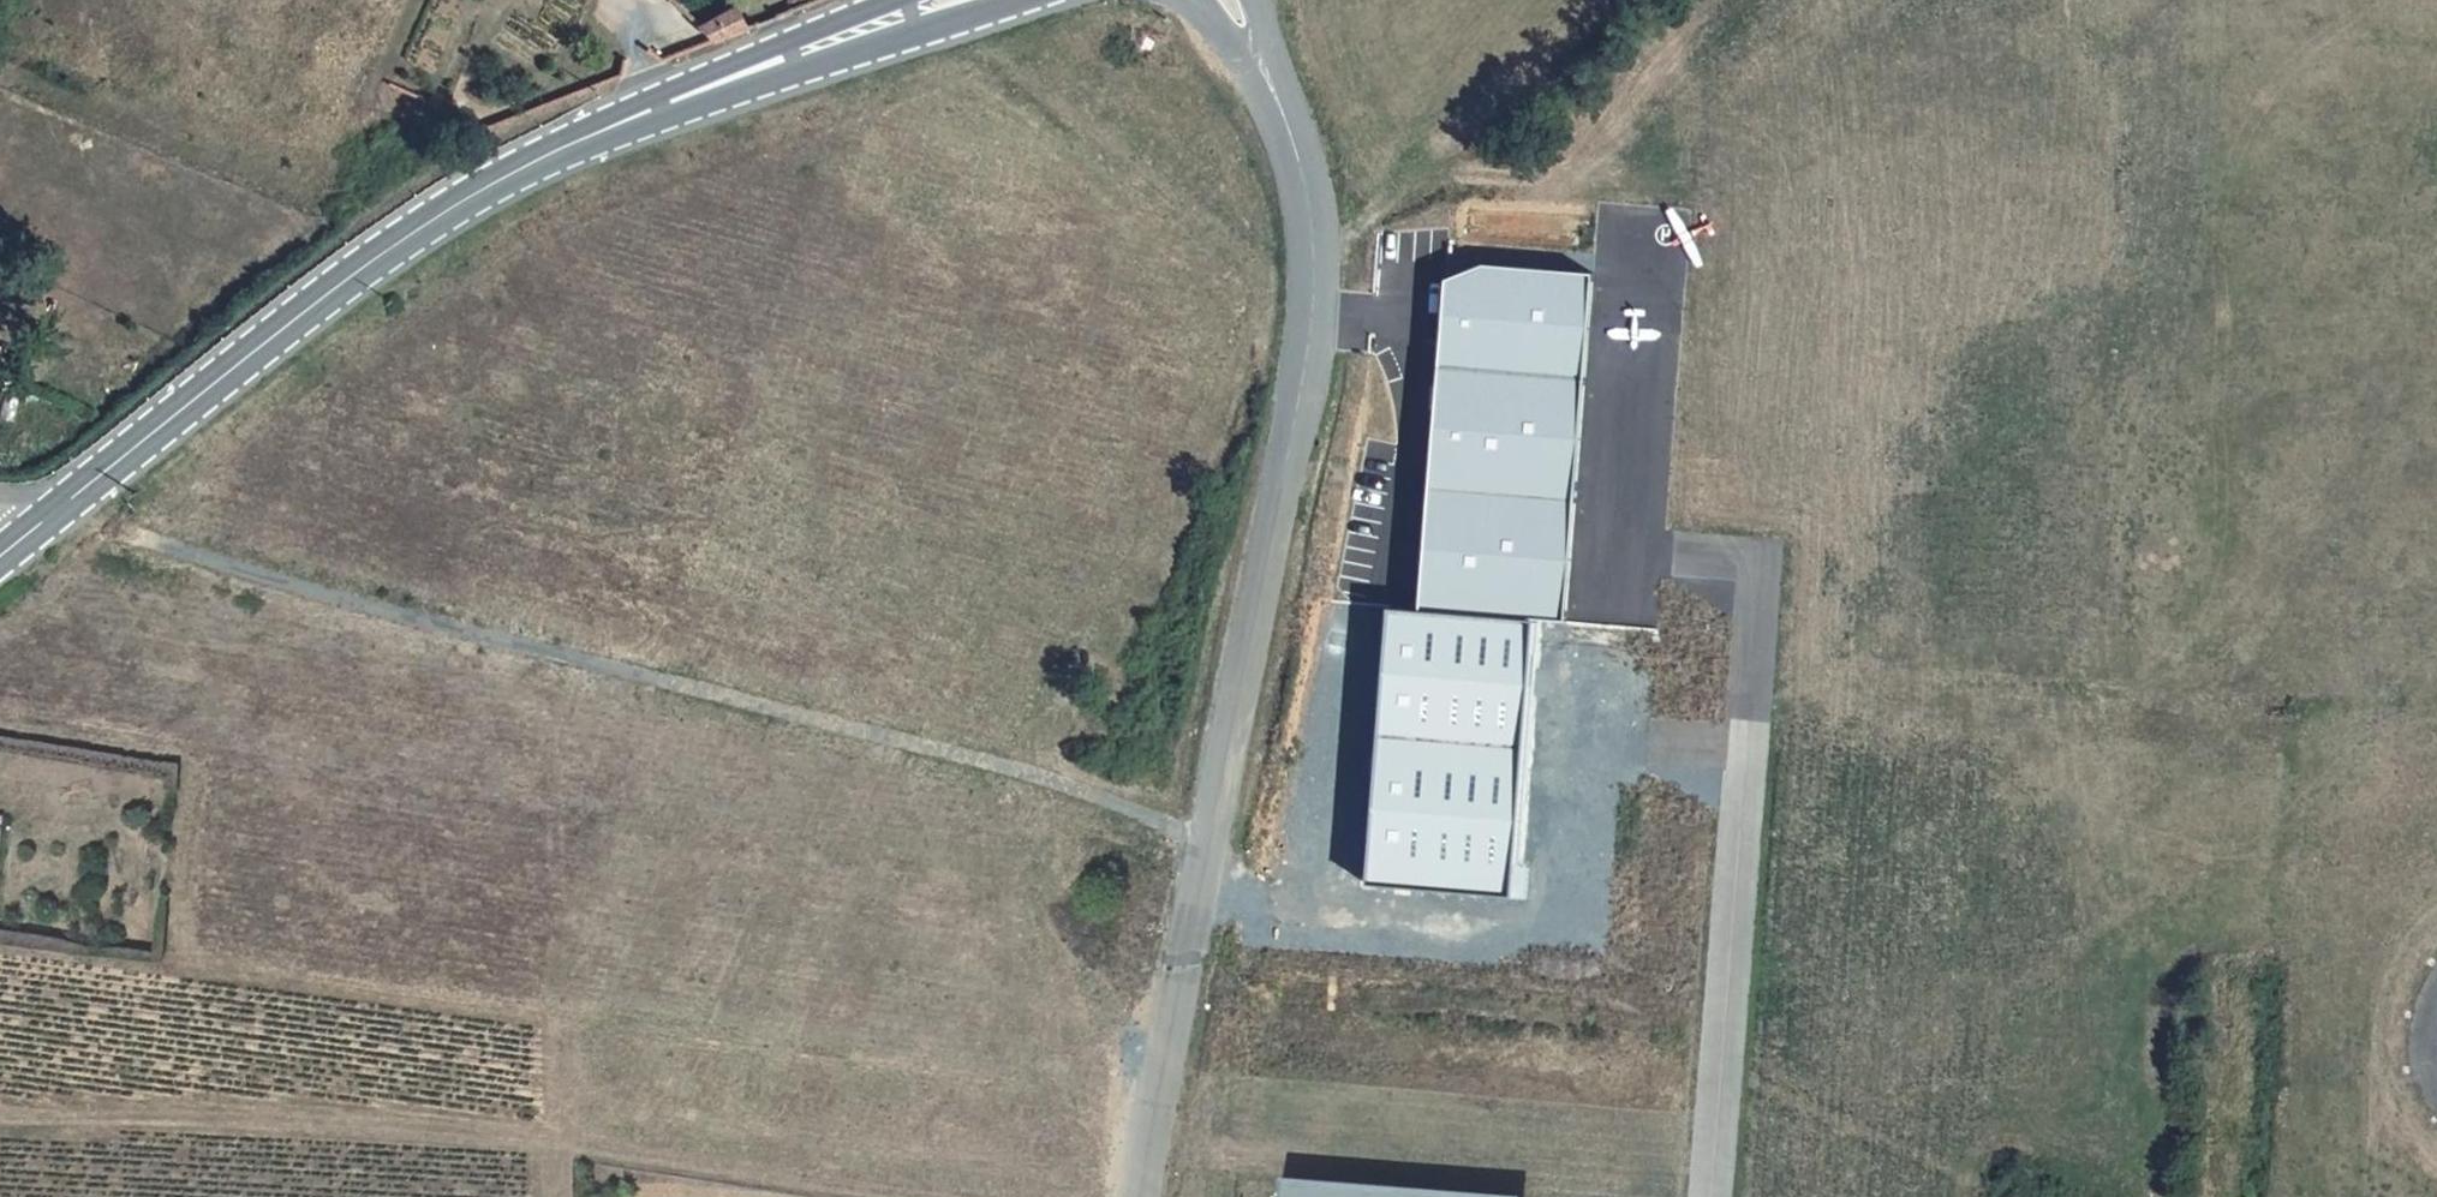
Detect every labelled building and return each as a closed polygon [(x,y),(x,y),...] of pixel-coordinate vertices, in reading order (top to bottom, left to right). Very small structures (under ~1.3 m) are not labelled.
[(720,33),(744,23),(730,3),(700,18),(720,33)] [(1388,613),(1364,883),(1505,896),(1530,615),(1561,618),(1592,277),(1480,268),(1443,283),(1414,615),(1388,613)] [(1290,1184),(1289,1196),(1478,1196),(1290,1184)]
